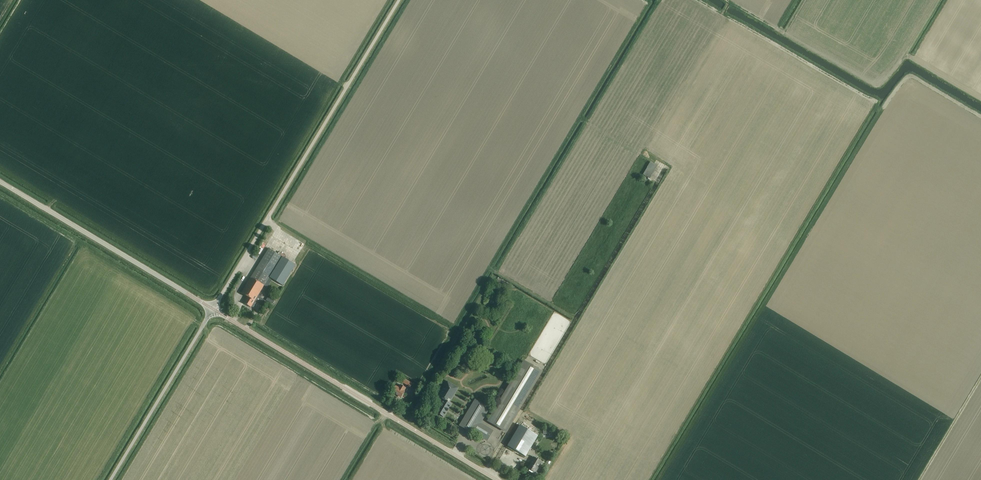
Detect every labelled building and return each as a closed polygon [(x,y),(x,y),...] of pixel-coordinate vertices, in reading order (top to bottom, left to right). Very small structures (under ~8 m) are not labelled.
[(650,179),(658,166),(651,162),(643,174),(650,179)] [(269,249),(241,293),(247,297),(243,303),(251,308),(251,306),(253,307),(256,303),(262,306),(264,302),(265,300),(258,296),(269,277),(283,286),(296,265),(287,260),(282,257),(273,251),(269,249)] [(523,362),(491,415),(496,418),(493,424),(506,432),(542,373),(523,362)] [(451,399),(453,396),(454,394),(457,388),(447,382),(438,397),(444,400),(436,413),(443,417),(451,404),(446,401),(448,398),(450,399),(451,399)] [(406,388),(400,385),(399,388),(396,386),(392,392),(401,398),(405,391),(404,391),(406,388)] [(476,402),(462,425),(473,432),(474,431),(486,438),(490,431),(478,424),(487,409),(476,402)] [(450,418),(455,412),(452,409),(447,415),(450,418)] [(526,457),(528,452),(538,436),(520,425),(508,446),(526,457)] [(535,473),(538,469),(542,462),(533,457),(531,460),(533,461),(528,469),(535,473)]
